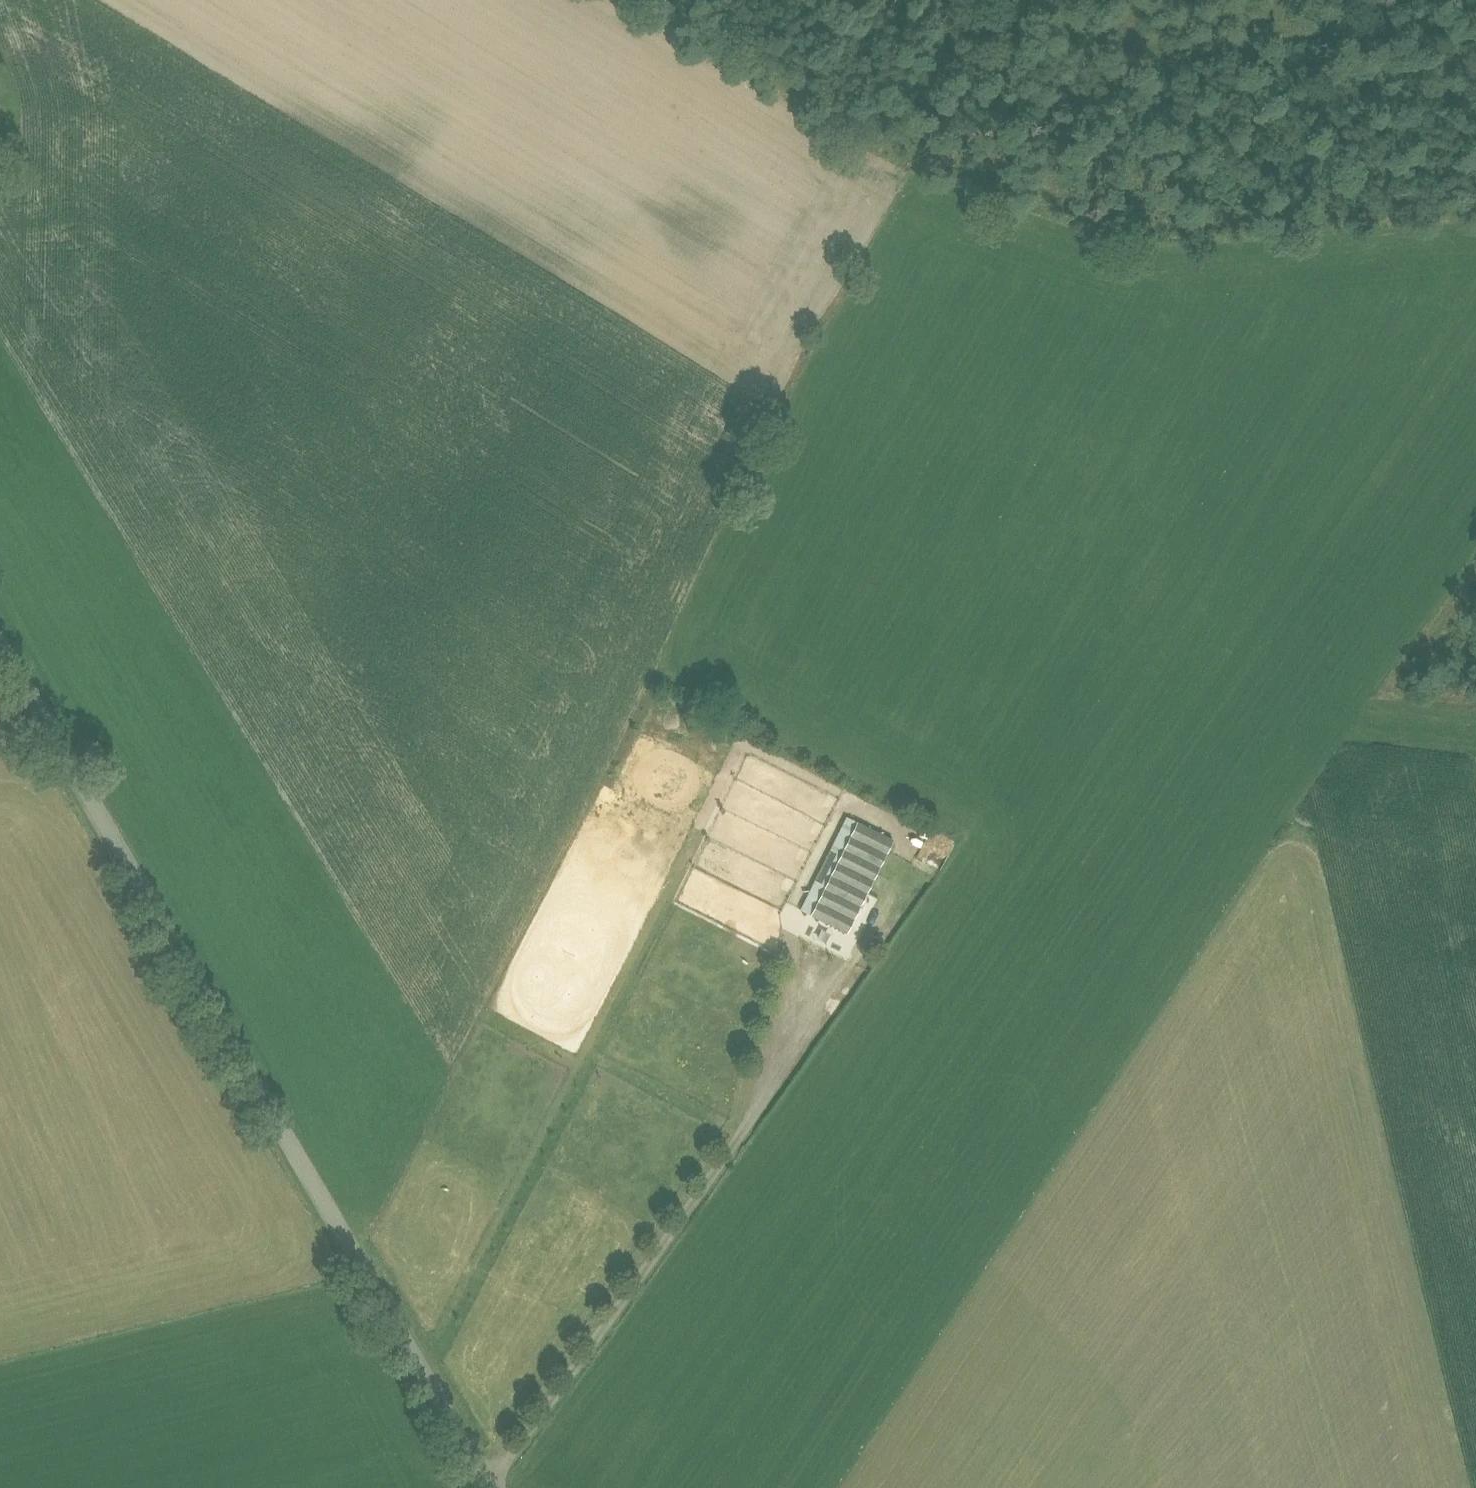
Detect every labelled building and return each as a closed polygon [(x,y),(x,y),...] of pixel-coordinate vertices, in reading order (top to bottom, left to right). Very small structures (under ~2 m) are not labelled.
[(847,817),(801,910),(812,915),(811,917),(847,934),(893,839),(847,817)]
